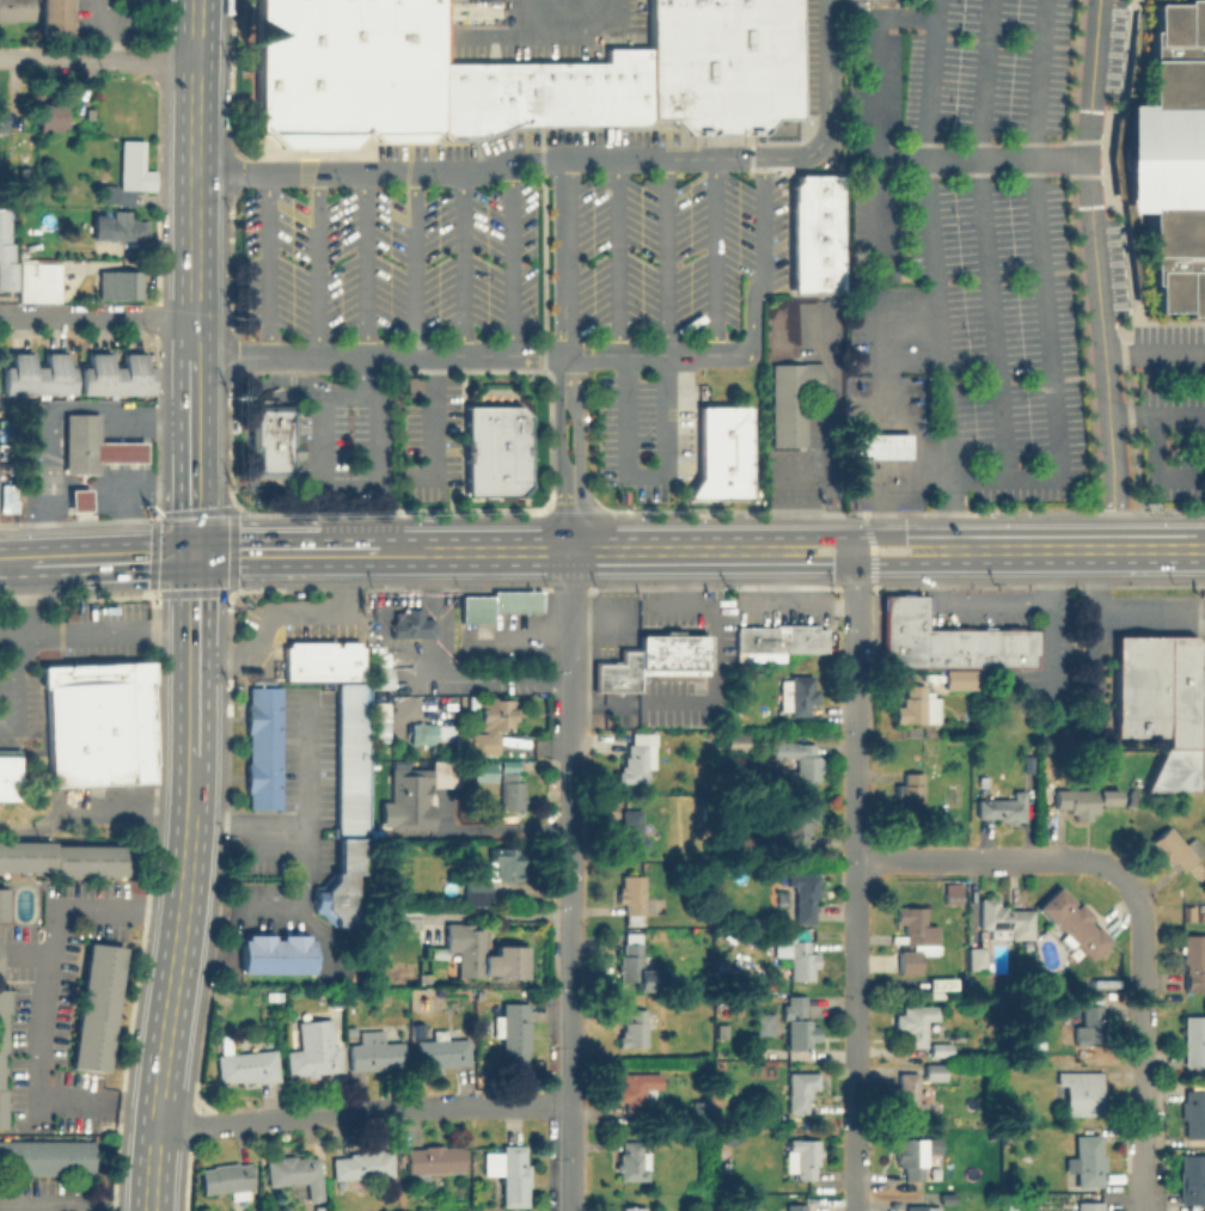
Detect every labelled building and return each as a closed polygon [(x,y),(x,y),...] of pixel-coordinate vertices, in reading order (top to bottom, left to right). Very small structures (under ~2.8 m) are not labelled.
[(31,20),(0,21),(0,0),(30,0),(31,20)] [(38,35),(38,0),(67,0),(67,35),(38,35)] [(257,136),(256,0),(368,0),(369,135),(362,135),(345,151),(283,151),(268,136),(257,136)] [(369,135),(368,0),(440,0),(440,63),(440,135),(433,135),(424,143),(380,145),(373,135),(369,135)] [(652,49),(651,0),(775,0),(775,120),(760,136),(691,136),(675,120),(652,120),(652,49)] [(775,120),(775,0),(800,0),(801,120),(775,120)] [(1186,1),(1204,1),(1204,319),(1187,319),(1187,316),(1157,316),(1157,288),(1151,289),(1151,261),(1149,261),(1148,215),(1128,215),(1127,109),(1149,108),(1149,63),(1151,63),(1151,33),(1156,33),(1156,7),(1186,6),(1186,1)] [(626,127),(605,127),(604,62),(604,49),(625,49),(626,127)] [(652,120),(644,127),(626,127),(625,49),(652,49),(652,120)] [(587,127),(569,127),(569,63),(587,62),(587,127)] [(587,62),(604,62),(605,127),(587,127),(587,62)] [(476,141),(446,141),(440,135),(440,63),(490,63),(490,135),(476,141)] [(510,127),(490,135),(490,63),(510,63),(510,127)] [(539,63),(539,127),(510,127),(510,63),(539,63)] [(569,63),(569,127),(539,127),(539,63),(569,63)] [(66,104),(65,127),(49,127),(49,132),(39,132),(39,103),(66,104)] [(157,172),(157,191),(135,191),(135,204),(102,204),(102,185),(122,185),(122,140),(147,140),(146,172),(157,172)] [(795,188),(799,183),(799,176),(845,176),(845,203),(795,203),(795,188)] [(795,226),(795,203),(845,203),(845,226),(795,226)] [(109,239),(92,239),(92,210),(109,210),(109,218),(115,218),(115,209),(134,210),(133,220),(149,221),(148,240),(109,239)] [(10,290),(0,290),(0,212),(11,212),(10,290)] [(795,250),(795,226),(845,226),(845,250),(795,250)] [(795,273),(795,250),(845,250),(845,273),(795,273)] [(17,262),(57,262),(56,301),(16,301),(17,262)] [(96,270),(139,270),(139,298),(96,299),(96,270)] [(795,296),(795,273),(845,273),(845,296),(795,296)] [(33,360),(50,360),(50,354),(72,354),(72,396),(6,395),(6,362),(14,362),(14,351),(33,351),(33,360)] [(111,354),(111,365),(126,365),(126,354),(146,354),(146,366),(157,367),(157,395),(84,395),(84,366),(93,366),(93,356),(94,354),(111,354)] [(808,445),(773,446),(772,363),(821,363),(821,393),(807,393),(808,445)] [(404,395),(418,395),(418,376),(403,376),(404,395)] [(298,404),(299,440),(304,440),(304,459),(299,459),(299,477),(258,477),(258,449),(256,449),(256,404),(298,404)] [(520,404),(532,414),(533,448),(469,448),(469,404),(520,404)] [(689,499),(703,476),(703,405),(753,405),(753,497),(689,499)] [(145,444),(145,460),(120,460),(100,460),(100,475),(65,475),(65,415),(99,415),(99,444),(120,444),(145,444)] [(909,434),(909,457),(846,458),(845,435),(909,434)] [(469,470),(469,448),(533,448),(533,469),(469,470)] [(533,484),(521,495),(469,496),(469,470),(533,469),(533,484)] [(91,510),(71,512),(71,490),(90,489),(91,510)] [(542,591),(542,613),(495,613),(495,622),(463,622),(461,595),(494,595),(494,591),(542,591)] [(1039,628),(1039,655),(1035,655),(1035,666),(888,667),(888,653),(885,653),(885,594),(926,594),(926,628),(1039,628)] [(422,607),(422,618),(434,618),(435,637),(391,638),(391,622),(396,622),(394,612),(406,612),(406,607),(422,607)] [(816,625),(816,629),(827,629),(827,652),(788,650),(787,662),(745,662),(745,652),(738,652),(738,626),(775,626),(775,624),(816,625)] [(641,669),(641,635),(708,635),(708,669),(641,669)] [(1201,648),(1201,794),(1151,794),(1151,778),(1167,750),(1167,738),(1115,738),(1115,637),(1192,637),(1201,648)] [(281,646),(285,646),(285,642),(331,641),(331,646),(335,646),(335,642),(356,641),(356,646),(359,646),(360,680),(282,680),(281,646)] [(641,649),(641,669),(641,692),(597,692),(597,663),(622,663),(623,649),(641,649)] [(389,650),(389,667),(371,667),(371,650),(389,650)] [(155,660),(157,683),(153,683),(157,764),(154,764),(155,782),(53,787),(48,685),(44,685),(43,665),(155,660)] [(390,666),(367,666),(367,688),(389,689),(390,666)] [(981,672),(981,689),(946,689),(946,672),(981,672)] [(811,704),(811,716),(791,716),(791,710),(782,710),(781,679),(791,679),(791,675),(814,675),(814,689),(819,689),(819,703),(811,704)] [(364,683),(334,683),(334,872),(322,872),(322,890),(311,890),(311,923),(353,923),(353,875),(359,875),(359,836),(363,836),(364,683)] [(926,685),(926,723),(897,723),(897,707),(903,707),(903,697),(907,697),(907,685),(926,685)] [(283,690),(283,808),(249,808),(250,690),(283,690)] [(513,699),(513,730),(479,730),(479,699),(513,699)] [(408,743),(451,742),(451,723),(408,724),(408,743)] [(498,735),(498,756),(479,756),(479,757),(455,757),(457,730),(479,730),(479,735),(498,735)] [(657,732),(657,767),(647,767),(647,783),(618,783),(618,771),(622,771),(622,765),(625,766),(625,756),(628,756),(629,745),(632,744),(632,732),(657,732)] [(748,752),(728,753),(727,735),(747,734),(748,752)] [(446,742),(447,752),(430,752),(430,742),(446,742)] [(816,744),(816,754),(820,754),(820,765),(822,765),(822,772),(819,772),(819,782),(789,782),(789,771),(796,771),(797,758),(773,758),(775,744),(816,744)] [(4,750),(22,750),(20,800),(2,800),(4,750)] [(493,762),(470,762),(470,782),(493,781),(493,762)] [(387,767),(428,767),(428,782),(424,782),(424,787),(426,787),(426,797),(424,797),(424,803),(429,803),(429,828),(386,828),(387,767)] [(519,772),(519,781),(522,781),(524,816),(502,818),(502,773),(519,772)] [(924,772),(923,813),(901,813),(901,799),(897,799),(897,784),(905,784),(905,772),(924,772)] [(1024,790),(1026,820),(998,820),(998,816),(979,816),(979,799),(1014,799),(1014,790),(1024,790)] [(1114,791),(1114,806),(1097,806),(1097,813),(1072,813),(1072,809),(1054,809),(1054,790),(1114,791)] [(811,825),(812,834),(807,834),(807,856),(789,857),(789,844),(782,845),(782,832),(789,832),(789,808),(819,808),(819,825),(811,825)] [(641,812),(641,822),(643,822),(643,837),(648,837),(648,849),(620,849),(620,822),(624,822),(624,812),(641,812)] [(1194,837),(1204,849),(1204,851),(1182,870),(1175,861),(1172,863),(1167,858),(1164,862),(1156,851),(1157,849),(1151,842),(1169,825),(1186,844),(1194,837)] [(757,839),(757,857),(741,857),(741,839),(757,839)] [(123,874),(123,842),(0,842),(0,874),(123,874)] [(521,849),(521,881),(490,881),(490,906),(466,906),(466,880),(490,880),(490,850),(521,849)] [(819,874),(819,882),(822,882),(822,891),(819,889),(819,900),(815,900),(815,923),(796,923),(796,921),(789,919),(789,874),(819,874)] [(644,875),(646,925),(626,925),(626,903),(618,903),(618,887),(623,887),(623,875),(644,875)] [(962,883),(962,904),(944,904),(944,883),(962,883)] [(1077,906),(1078,907),(1082,903),(1096,916),(1091,921),(1112,941),(1093,961),(1036,906),(1057,886),(1077,906)] [(1034,910),(1034,938),(991,938),(991,929),(980,929),(981,898),(998,898),(998,906),(1008,906),(1007,909),(1034,910)] [(937,924),(937,954),(920,954),(919,973),(899,973),(899,950),(915,950),(915,946),(907,946),(907,934),(904,934),(904,924),(897,924),(897,907),(926,907),(926,924),(937,924)] [(428,910),(428,921),(414,921),(414,910),(428,910)] [(485,956),(495,956),(495,946),(527,947),(526,979),(495,979),(495,975),(459,975),(460,949),(448,949),(448,930),(484,930),(484,956),(485,956)] [(1181,935),(1204,934),(1204,991),(1186,991),(1185,962),(1182,962),(1181,935)] [(270,935),(270,940),(281,940),(281,935),(307,935),(306,940),(310,940),(310,973),(244,973),(245,938),(250,938),(250,935),(270,935)] [(663,968),(663,992),(634,992),(634,981),(622,980),(623,935),(642,935),(642,968),(663,968)] [(814,967),(814,980),(791,980),(791,958),(783,958),(783,940),(809,940),(809,952),(818,952),(818,967),(814,967)] [(121,947),(85,942),(67,1068),(104,1072),(121,947)] [(447,946),(447,960),(424,960),(424,946),(447,946)] [(986,947),(986,968),(971,968),(971,947),(986,947)] [(429,984),(421,984),(421,975),(429,975),(429,984)] [(958,978),(958,991),(930,991),(930,978),(958,978)] [(807,996),(807,1019),(812,1019),(812,1025),(819,1025),(819,1041),(812,1041),(812,1050),(788,1050),(788,1020),(783,1019),(783,1004),(788,1004),(788,996),(807,996)] [(528,1003),(528,1062),(502,1062),(502,1038),(495,1038),(495,1016),(503,1016),(503,1003),(528,1003)] [(1101,1003),(1102,1013),(1106,1011),(1107,1045),(1075,1045),(1075,1015),(1083,1015),(1084,1003),(1101,1003)] [(938,1005),(938,1020),(926,1020),(926,1046),(907,1046),(907,1030),(897,1030),(897,1014),(904,1014),(904,1005),(938,1005)] [(647,1046),(619,1047),(618,1036),(622,1036),(622,1030),(624,1030),(624,1022),(629,1022),(628,1010),(647,1009),(647,1046)] [(773,1013),(773,1035),(757,1035),(757,1013),(773,1013)] [(1186,1015),(1204,1015),(1204,1068),(1186,1068),(1186,1015)] [(340,1074),(289,1077),(287,1048),(302,1047),(301,1025),(335,1021),(340,1074)] [(728,1035),(718,1035),(718,1025),(727,1025),(728,1035)] [(383,1029),(384,1044),(403,1042),(404,1068),(351,1070),(350,1045),(365,1045),(365,1030),(383,1029)] [(447,1029),(447,1040),(472,1039),(473,1064),(418,1068),(417,1041),(434,1040),(433,1029),(447,1029)] [(952,1040),(952,1056),(930,1056),(930,1040),(952,1040)] [(275,1050),(279,1081),(252,1083),(252,1079),(220,1083),(218,1057),(275,1050)] [(946,1063),(946,1082),(924,1082),(924,1063),(946,1063)] [(661,1064),(661,1088),(646,1089),(646,1096),(654,1096),(654,1113),(626,1113),(626,1101),(618,1101),(617,1087),(624,1087),(624,1074),(640,1072),(640,1065),(661,1064)] [(1102,1071),(1102,1114),(1066,1115),(1066,1084),(1058,1084),(1058,1071),(1102,1071)] [(819,1072),(819,1089),(812,1089),(812,1099),(808,1099),(808,1112),(789,1112),(789,1072),(819,1072)] [(918,1072),(917,1101),(926,1102),(926,1113),(895,1112),(895,1103),(893,1105),(893,1096),(895,1096),(895,1087),(899,1087),(899,1072),(918,1072)] [(1185,1088),(1204,1087),(1204,1139),(1186,1139),(1186,1119),(1182,1119),(1182,1101),(1185,1101),(1185,1088)] [(702,1111),(692,1111),(692,1093),(702,1093),(702,1111)] [(1101,1133),(1102,1152),(1106,1152),(1107,1170),(1103,1170),(1103,1186),(1078,1187),(1077,1172),(1070,1173),(1069,1157),(1077,1157),(1076,1134),(1101,1133)] [(923,1138),(923,1180),(905,1181),(905,1166),(899,1166),(899,1162),(897,1162),(897,1146),(900,1146),(899,1139),(923,1138)] [(10,1166),(0,1166),(0,1139),(93,1139),(94,1172),(10,1172),(10,1166)] [(819,1139),(819,1149),(822,1149),(822,1155),(819,1155),(819,1166),(815,1166),(815,1179),(797,1179),(796,1172),(787,1172),(787,1150),(789,1150),(789,1139),(819,1139)] [(642,1142),(642,1151),(650,1151),(652,1169),(649,1169),(649,1180),(622,1181),(620,1170),(617,1170),(617,1163),(620,1163),(620,1154),(624,1154),(624,1142),(642,1142)] [(444,1145),(444,1148),(464,1146),(465,1173),(427,1174),(427,1181),(412,1181),(411,1175),(408,1176),(406,1150),(426,1149),(424,1145),(444,1145)] [(525,1145),(525,1164),(530,1164),(530,1207),(504,1207),(503,1175),(484,1175),(484,1154),(502,1152),(502,1146),(525,1145)] [(381,1148),(383,1151),(392,1150),(394,1176),(335,1181),(334,1160),(350,1157),(350,1154),(363,1154),(363,1150),(381,1148)] [(1181,1152),(1204,1152),(1204,1210),(1186,1210),(1186,1201),(1181,1201),(1181,1152)] [(314,1201),(311,1201),(308,1184),(270,1187),(268,1161),(280,1160),(279,1157),(296,1156),(296,1158),(318,1156),(324,1200),(314,1201)] [(251,1163),(256,1199),(233,1201),(232,1192),(204,1195),(201,1169),(251,1163)] [(941,1204),(941,1193),(956,1193),(956,1204),(941,1204)] [(1103,1200),(1103,1210),(1078,1210),(1078,1200),(1103,1200)] [(326,1203),(326,1210),(314,1210),(314,1201),(326,1203)] [(808,1203),(808,1210),(787,1210),(787,1203),(808,1203)]
